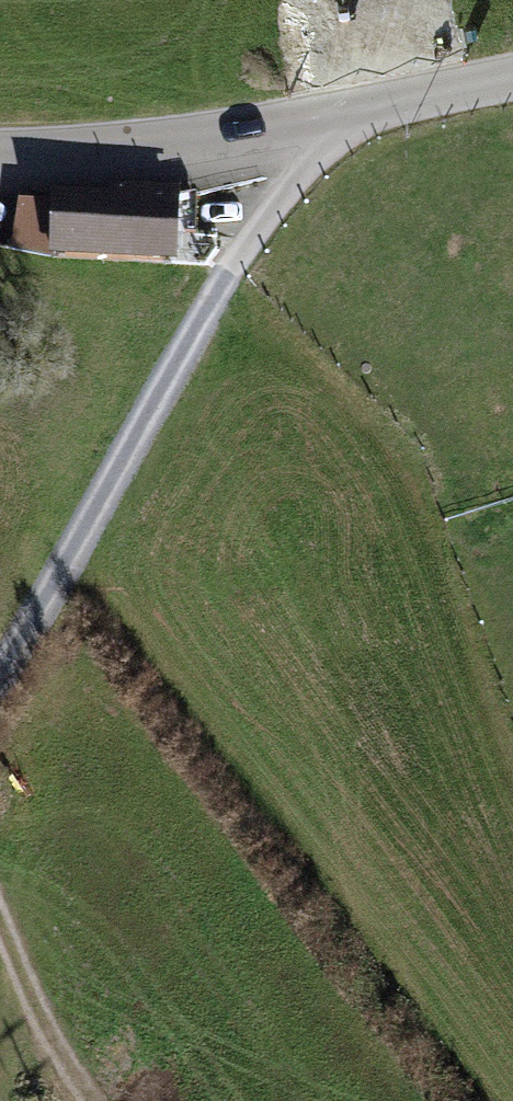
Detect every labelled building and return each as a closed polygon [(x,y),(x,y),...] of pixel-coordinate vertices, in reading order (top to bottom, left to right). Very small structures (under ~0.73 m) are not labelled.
[(10,252),(51,260),(178,266),(181,190),(110,187),(109,196),(52,193),(52,203),(19,202),(10,252)]
